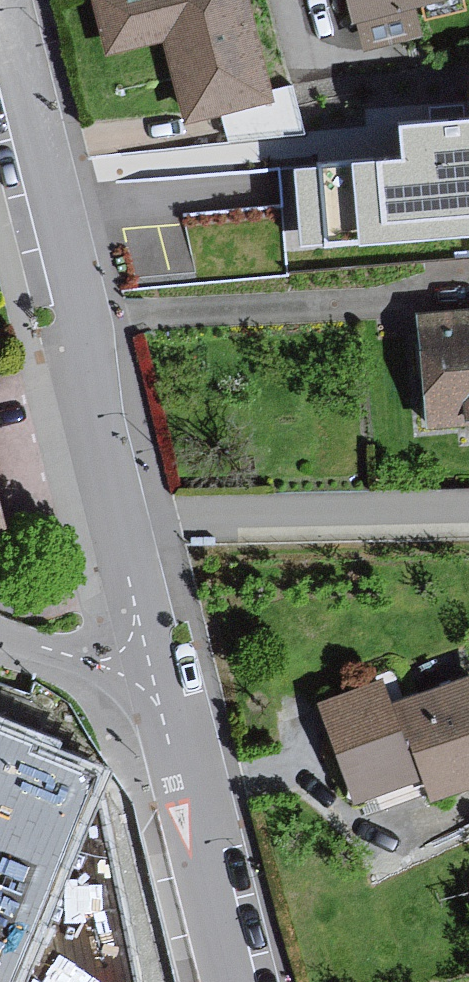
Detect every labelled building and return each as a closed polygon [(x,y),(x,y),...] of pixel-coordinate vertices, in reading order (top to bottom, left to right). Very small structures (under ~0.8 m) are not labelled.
[(112,37),(166,23),(187,106),(275,85),(254,0),(102,0),(112,37)] [(402,115),(468,113),(468,96),(401,98),(402,115)] [(398,122),(401,156),(281,170),(286,250),(468,239),(468,117),(398,122)] [(431,418),(468,415),(468,320),(423,324),(431,418)] [(326,707),(358,797),(425,773),(434,798),(468,786),(468,683),(391,711),(382,687),(326,707)] [(92,774),(27,747),(31,736),(0,723),(0,981),(4,981),(92,774)]
